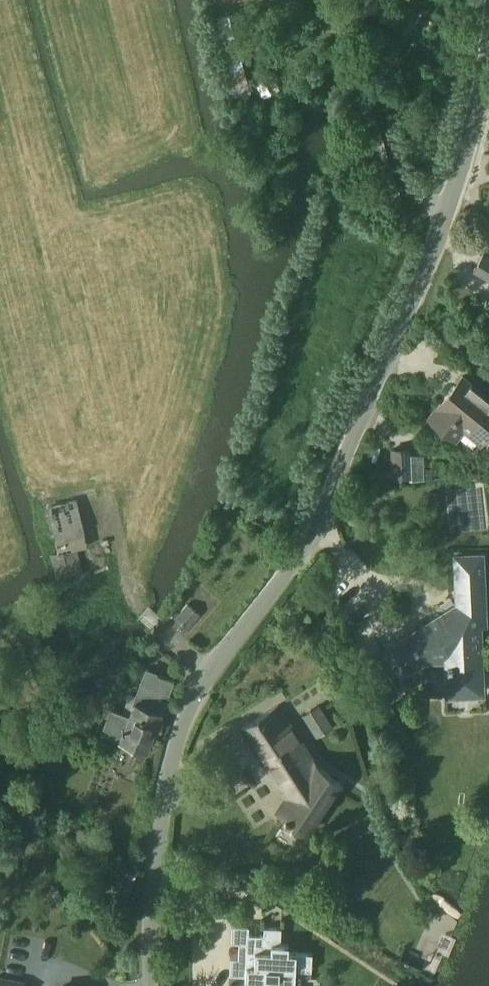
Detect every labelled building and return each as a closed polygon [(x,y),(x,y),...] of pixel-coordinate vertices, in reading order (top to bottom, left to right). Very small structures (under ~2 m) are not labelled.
[(227,12),(208,18),(230,95),(234,94),(236,104),(247,101),(244,91),(250,89),(227,12)] [(391,167),(373,108),(371,109),(354,114),(372,172),(391,167)] [(401,199),(399,192),(387,196),(389,203),(401,199)] [(483,252),(472,272),(488,282),(488,255),(483,252)] [(462,376),(427,419),(455,442),(464,432),(480,445),(488,434),(488,398),(462,376)] [(390,449),(391,482),(411,479),(410,448),(390,449)] [(48,507),(59,553),(51,554),(58,580),(84,574),(77,548),(88,546),(77,499),(48,507)] [(401,676),(423,662),(446,661),(448,696),(482,695),(479,626),(485,625),(482,556),(455,557),(457,605),(385,650),(401,676)] [(171,615),(174,618),(172,621),(184,632),(200,613),(188,603),(178,614),(174,611),(171,615)] [(401,693),(378,657),(364,666),(386,702),(401,693)] [(102,733),(118,739),(147,750),(162,711),(173,679),(146,669),(128,716),(111,710),(102,733)] [(313,760),(279,706),(242,729),(286,798),(278,811),(308,833),(318,818),(316,816),(334,788),(337,790),(341,784),(316,765),(313,760)] [(255,935),(249,935),(249,926),(232,925),(231,942),(239,943),(239,958),(230,958),(230,975),(245,975),(245,984),(253,984),(253,985),(319,985),(319,978),(311,978),(312,953),(288,953),(288,945),(281,944),(281,928),(264,928),(264,935),(255,935)] [(25,980),(0,976),(0,985),(24,985),(25,980)]
